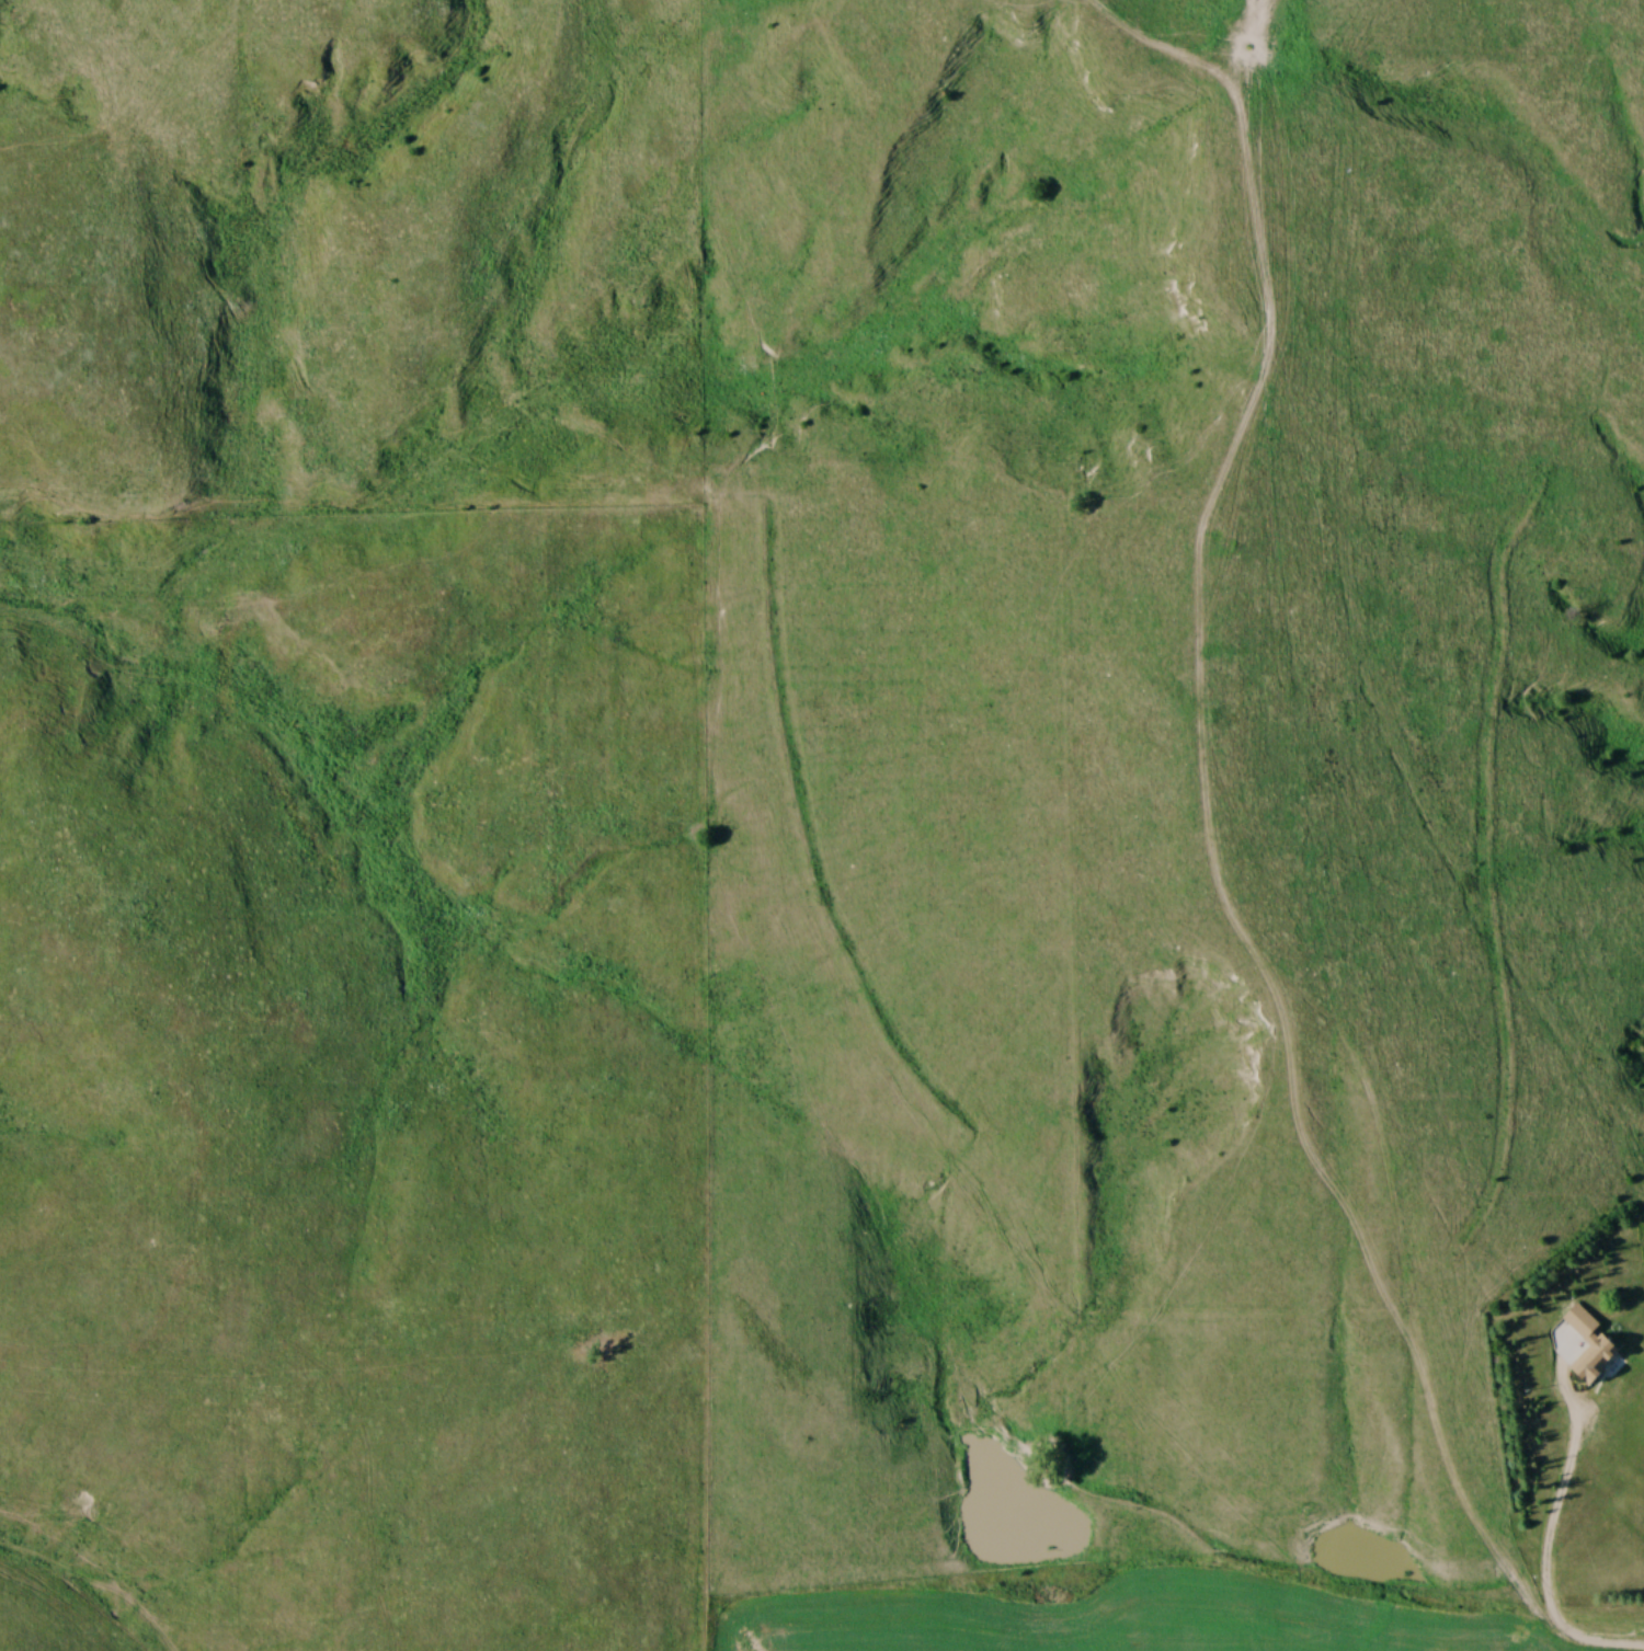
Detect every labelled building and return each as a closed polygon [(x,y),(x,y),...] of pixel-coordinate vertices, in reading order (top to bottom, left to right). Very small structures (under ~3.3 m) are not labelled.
[(1575,1306),(1561,1320),(1588,1347),(1566,1369),(1585,1388),(1621,1352),(1575,1306)]
